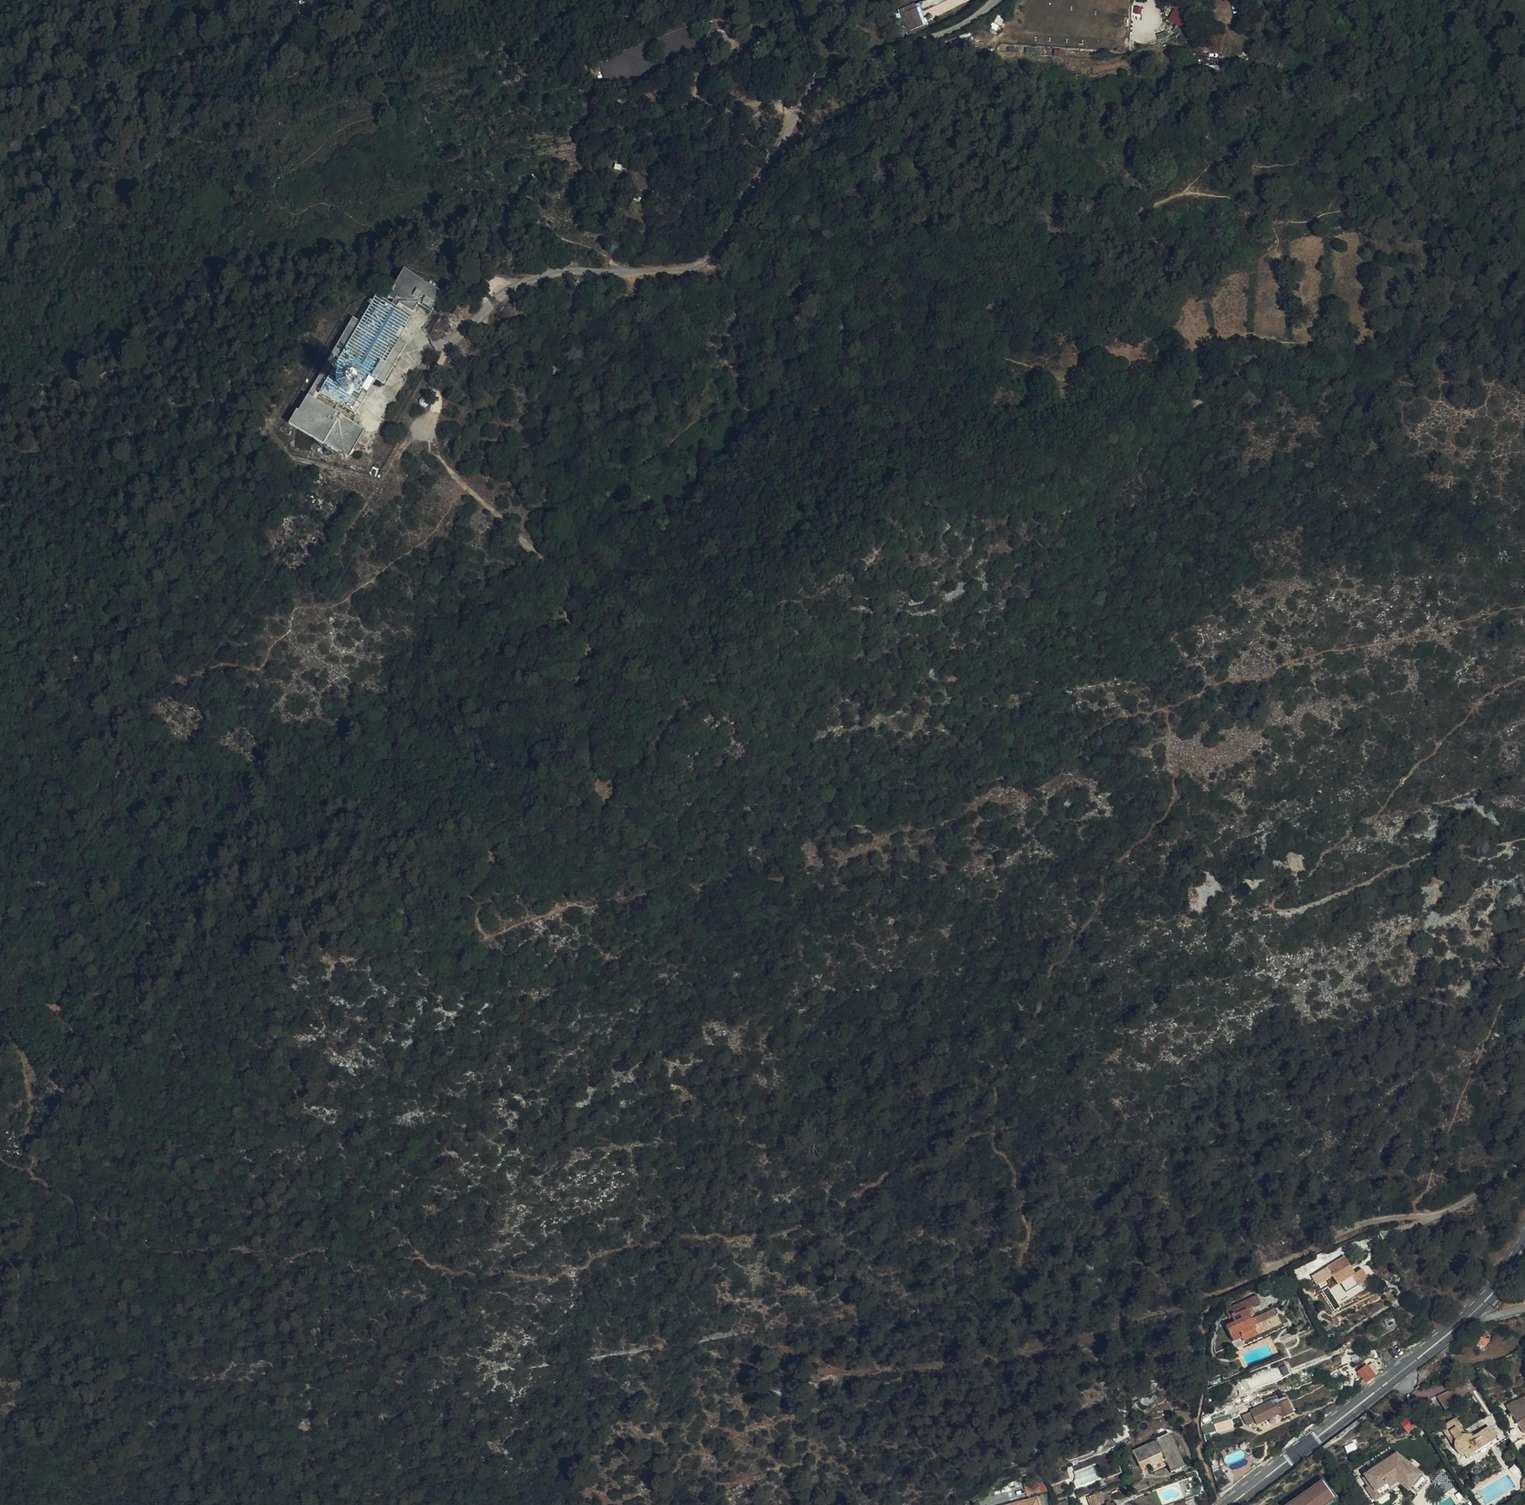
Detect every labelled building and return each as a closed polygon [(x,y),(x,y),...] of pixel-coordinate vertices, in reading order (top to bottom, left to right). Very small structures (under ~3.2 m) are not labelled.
[(915,3),(912,4),(918,20),(921,19),(915,3)] [(912,4),(899,8),(905,25),(908,24),(915,21),(918,20),(912,4)] [(905,25),(899,8),(896,10),(902,26),(905,25)] [(1172,9),(1170,24),(1187,26),(1189,11),(1172,9)] [(918,20),(915,21),(920,33),(925,31),(921,19),(918,20)] [(915,21),(908,24),(912,35),(920,33),(915,21)] [(905,25),(902,26),(906,38),(912,35),(908,24),(905,25)] [(347,423),(355,411),(328,394),(346,364),(373,380),(384,387),(402,357),(391,350),(410,320),(398,312),(402,306),(416,314),(421,306),(434,313),(446,295),(407,271),(390,299),(396,302),(392,309),(384,303),(367,330),(355,322),(298,412),(296,411),(289,423),(345,459),(362,433),(347,423)] [(328,394),(355,411),(373,380),(346,364),(328,394)] [(1323,1267),(1330,1280),(1335,1277),(1339,1286),(1318,1294),(1318,1293),(1314,1296),(1319,1303),(1329,1298),(1339,1293),(1338,1289),(1350,1283),(1353,1289),(1365,1283),(1358,1270),(1356,1272),(1351,1275),(1348,1269),(1342,1257),(1323,1267)] [(1322,1275),(1318,1266),(1307,1271),(1311,1280),(1322,1275)] [(1335,1277),(1330,1280),(1333,1285),(1318,1293),(1318,1294),(1339,1286),(1335,1277)] [(1339,1293),(1329,1298),(1331,1302),(1353,1289),(1350,1283),(1338,1289),(1339,1293)] [(1241,1344),(1239,1341),(1237,1336),(1256,1327),(1257,1329),(1265,1326),(1267,1330),(1278,1325),(1273,1311),(1247,1320),(1246,1316),(1250,1314),(1247,1307),(1255,1304),(1252,1295),(1218,1309),(1222,1317),(1227,1315),(1229,1321),(1221,1324),(1227,1340),(1225,1340),(1231,1349),(1241,1344)] [(1429,1316),(1435,1313),(1433,1308),(1426,1312),(1429,1316)] [(1237,1336),(1239,1341),(1267,1330),(1265,1326),(1257,1329),(1256,1327),(1237,1336)] [(1489,1336),(1486,1331),(1480,1331),(1474,1335),(1474,1341),(1478,1346),(1484,1346),(1489,1342),(1489,1336)] [(1358,1371),(1366,1383),(1381,1373),(1373,1361),(1358,1371)] [(1461,1401),(1453,1390),(1437,1397),(1447,1411),(1461,1401)] [(1254,1402),(1250,1393),(1239,1398),(1244,1410),(1240,1412),(1240,1413),(1231,1417),(1234,1425),(1244,1421),(1246,1426),(1272,1415),(1275,1419),(1284,1414),(1276,1397),(1269,1400),(1268,1398),(1264,1399),(1263,1398),(1254,1402)] [(1507,1407),(1515,1421),(1518,1419),(1524,1430),(1524,1400),(1523,1397),(1507,1407)] [(1417,1408),(1422,1415),(1438,1406),(1433,1400),(1417,1408)] [(1196,1426),(1195,1418),(1184,1416),(1187,1423),(1193,1420),(1195,1426),(1196,1426)] [(1207,1422),(1209,1427),(1223,1421),(1222,1417),(1207,1422)] [(1470,1433),(1460,1419),(1447,1428),(1462,1449),(1460,1450),(1462,1453),(1466,1455),(1470,1455),(1473,1455),(1474,1457),(1501,1437),(1493,1425),(1479,1435),(1478,1433),(1475,1433),(1470,1433)] [(1515,1421),(1523,1433),(1524,1432),(1524,1430),(1518,1419),(1515,1421)] [(1128,1421),(1114,1428),(1116,1435),(1123,1431),(1124,1434),(1132,1431),(1128,1421)] [(1212,1434),(1209,1427),(1203,1429),(1206,1436),(1212,1434)] [(1186,1468),(1173,1434),(1158,1439),(1159,1442),(1135,1451),(1142,1467),(1152,1464),(1150,1459),(1164,1453),(1168,1461),(1170,1466),(1173,1473),(1186,1468)] [(1359,1449),(1357,1444),(1346,1448),(1348,1454),(1359,1449)] [(1432,1476),(1400,1452),(1364,1475),(1378,1495),(1403,1479),(1420,1492),(1432,1476)] [(1150,1459),(1152,1464),(1154,1466),(1168,1461),(1164,1453),(1150,1459)] [(1225,1466),(1235,1479),(1250,1467),(1247,1464),(1250,1462),(1244,1455),(1225,1466)] [(1235,1479),(1235,1487),(1258,1469),(1250,1467),(1235,1479)] [(1049,1491),(1045,1478),(1027,1484),(1031,1497),(1049,1491)] [(1324,1480),(1316,1486),(1315,1485),(1296,1499),(1297,1500),(1290,1504),(1316,1504),(1315,1503),(1322,1497),(1324,1500),(1334,1494),(1324,1480)] [(1105,1500),(1102,1491),(1096,1492),(1100,1502),(1105,1500)] [(1096,1492),(1087,1496),(1090,1504),(1096,1504),(1101,1503),(1100,1502),(1096,1492)] [(1334,1494),(1324,1500),(1322,1497),(1315,1503),(1316,1504),(1324,1504),(1336,1497),(1334,1494)] [(1187,1504),(1197,1504),(1192,1497),(1185,1502),(1187,1504)]
